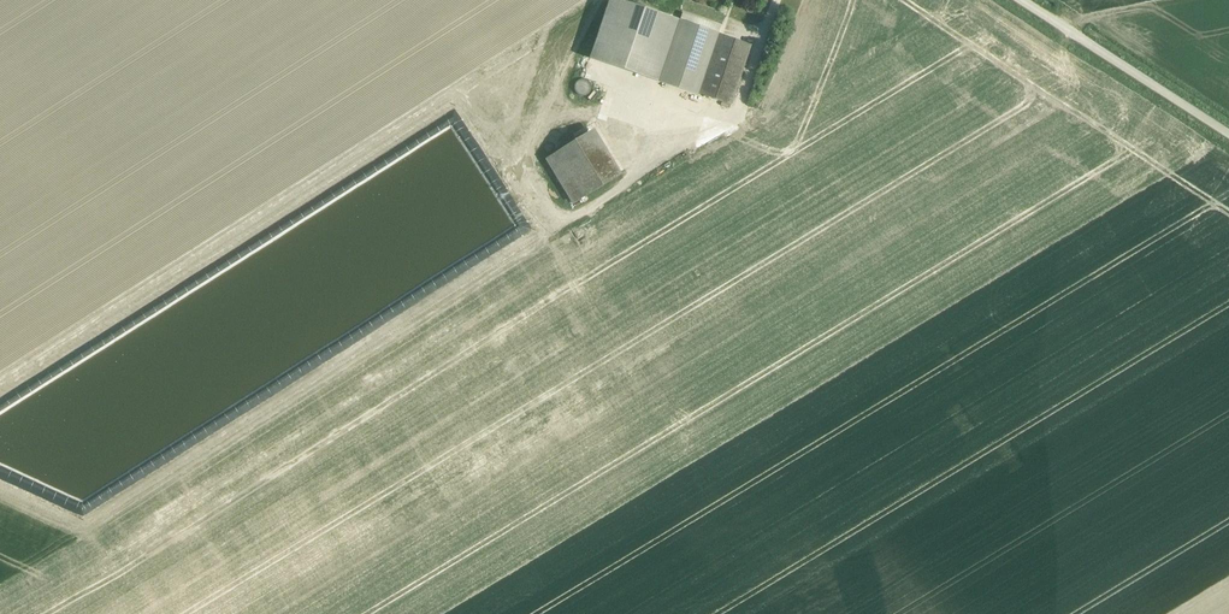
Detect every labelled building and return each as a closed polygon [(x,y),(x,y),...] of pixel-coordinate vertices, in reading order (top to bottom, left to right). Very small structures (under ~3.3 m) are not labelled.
[(589,57),(637,74),(650,78),(656,80),(676,21),(611,0),(608,0),(589,57)] [(678,22),(659,81),(731,105),(750,46),(717,35),(720,27),(681,14),(678,22)] [(586,144),(552,158),(571,204),(605,189),(586,144)]
